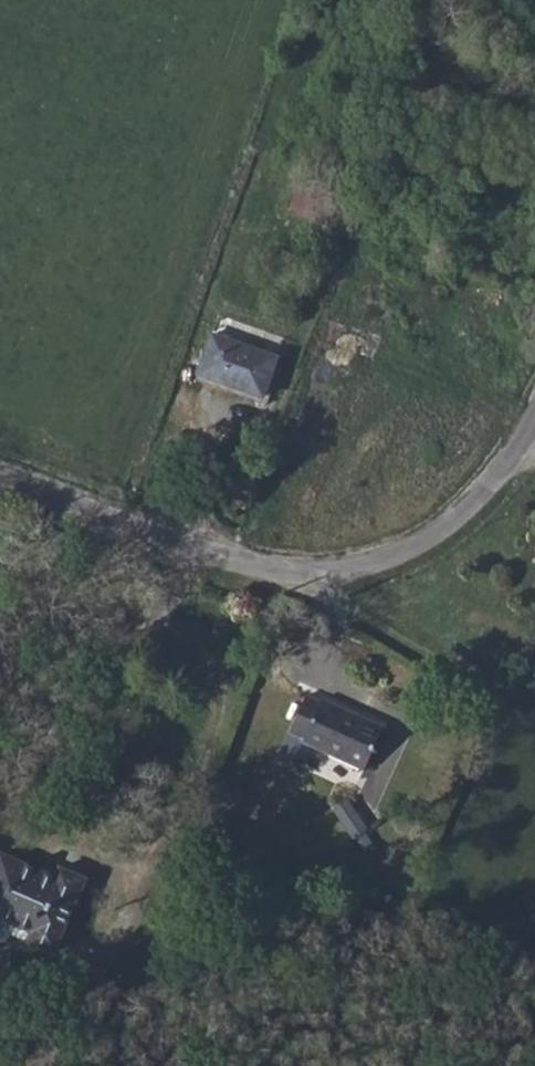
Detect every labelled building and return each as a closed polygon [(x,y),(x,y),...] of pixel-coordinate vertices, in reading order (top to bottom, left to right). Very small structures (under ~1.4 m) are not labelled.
[(198,374),(224,383),(246,325),(219,315),(198,374)] [(246,325),(224,383),(264,397),(284,338),(246,325)] [(322,702),(307,695),(281,751),(296,758),(304,743),(364,771),(384,727),(323,699),(322,702)] [(369,830),(349,800),(334,810),(354,840),(369,830)] [(13,935),(41,871),(1,854),(0,855),(0,930),(13,935)] [(86,879),(61,868),(56,878),(41,871),(13,935),(54,953),(86,879)]
